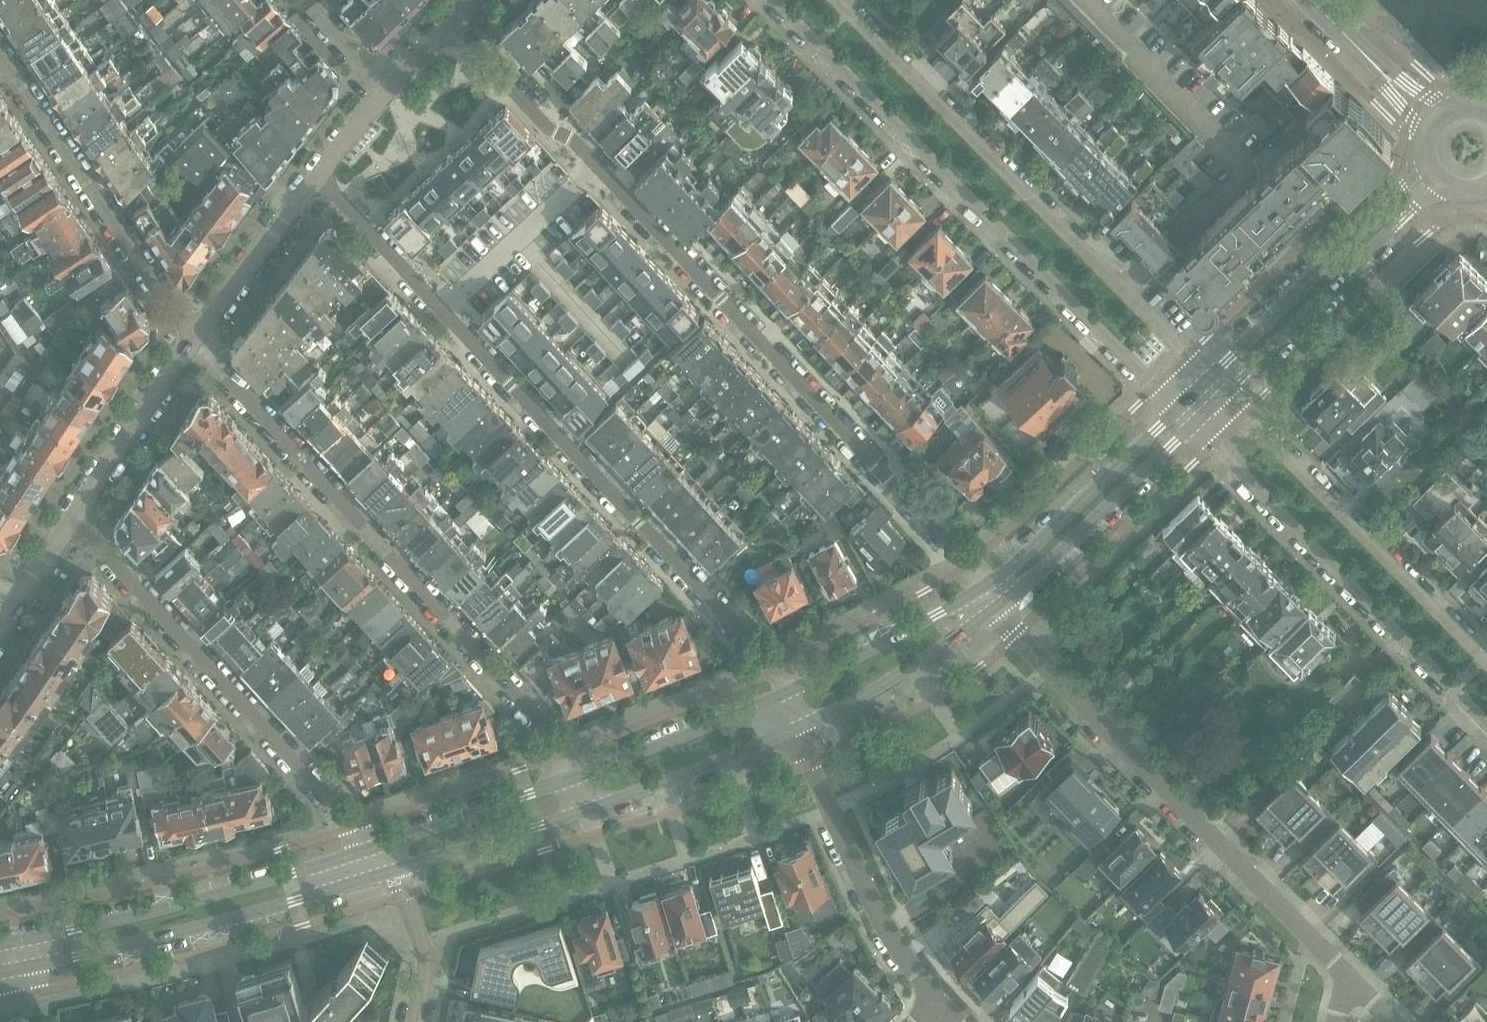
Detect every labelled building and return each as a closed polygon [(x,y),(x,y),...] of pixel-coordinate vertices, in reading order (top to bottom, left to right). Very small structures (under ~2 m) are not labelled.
[(9,24),(44,0),(9,0),(0,6),(0,11),(9,24)] [(19,39),(54,16),(49,8),(56,3),(54,0),(44,0),(9,24),(19,39)] [(119,17),(129,10),(121,0),(112,0),(108,2),(119,17)] [(202,6),(210,15),(208,17),(212,21),(236,0),(209,0),(202,6)] [(263,0),(260,0),(257,3),(255,0),(236,0),(212,21),(223,34),(232,26),(263,0)] [(238,45),(280,8),(274,0),(263,0),(232,26),(241,36),(235,42),(238,45)] [(371,0),(350,0),(343,7),(372,40),(372,41),(380,42),(380,41),(394,27),(371,0)] [(394,27),(412,9),(404,0),(371,0),(394,27)] [(412,9),(421,0),(404,0),(412,9)] [(578,73),(588,64),(560,36),(567,29),(539,0),(533,0),(520,14),(578,73)] [(567,29),(575,21),(602,48),(611,39),(573,0),(539,0),(567,29)] [(611,39),(624,52),(634,42),(593,2),(595,0),(573,0),(611,39)] [(634,15),(644,5),(639,0),(619,0),(634,15)] [(688,35),(717,6),(716,4),(716,0),(687,0),(678,9),(669,0),(659,10),(660,11),(653,18),(663,29),(672,20),(688,35)] [(967,68),(1006,30),(992,15),(984,22),(963,0),(962,0),(946,16),(954,24),(939,38),(960,60),(959,61),(967,68)] [(1057,0),(1051,0),(1047,4),(1063,19),(1070,12),(1057,0)] [(1072,10),(1076,6),(1071,0),(1062,0),(1072,10)] [(1205,46),(1215,56),(1205,66),(1204,65),(1201,69),(1237,106),(1244,99),(1236,91),(1257,71),(1300,115),(1311,105),(1323,117),(1274,165),(1273,163),(1270,164),(1267,165),(1265,166),(1263,168),(1261,170),(1260,172),(1259,175),(1259,177),(1260,179),(1199,237),(1198,236),(1195,236),(1193,237),(1191,238),(1189,240),(1187,242),(1186,244),(1185,247),(1184,249),(1163,228),(1161,226),(1180,208),(1151,178),(1112,217),(1119,224),(1120,223),(1141,245),(1142,245),(1144,247),(1165,270),(1188,294),(1189,293),(1196,301),(1195,301),(1196,303),(1196,306),(1197,307),(1198,309),(1200,310),(1202,311),(1204,312),(1206,312),(1208,312),(1210,312),(1212,311),(1214,309),(1215,308),(1216,306),(1217,304),(1217,302),(1303,218),(1305,220),(1314,211),(1312,209),(1388,136),(1334,81),(1335,80),(1304,49),(1303,50),(1293,40),(1294,39),(1291,37),(1291,38),(1254,0),(1183,0),(1206,24),(1195,35),(1205,46)] [(1147,14),(1152,9),(1144,0),(1139,5),(1147,14)] [(1436,15),(1438,0),(1422,0),(1436,15)] [(140,17),(150,29),(164,17),(154,5),(140,17)] [(717,6),(688,35),(706,54),(735,25),(728,17),(728,13),(724,8),(720,8),(717,6)] [(1076,6),(1072,10),(1089,27),(1093,23),(1076,6)] [(292,21),(280,8),(238,45),(240,47),(245,42),(248,44),(255,53),(263,46),(292,21)] [(120,18),(131,33),(142,26),(131,11),(120,18)] [(578,73),(520,14),(507,26),(507,37),(537,67),(545,59),(569,83),(578,73)] [(19,39),(30,56),(72,27),(67,20),(60,24),(54,16),(19,39)] [(304,71),(328,99),(338,86),(339,85),(341,76),(340,76),(321,54),(312,63),(293,42),(302,33),(292,21),(263,46),(265,48),(276,38),(304,71)] [(1159,26),(1168,35),(1173,30),(1164,21),(1159,26)] [(151,30),(161,43),(169,35),(159,23),(151,30)] [(1093,23),(1089,27),(1106,45),(1110,40),(1093,23)] [(72,27),(30,56),(41,71),(76,48),(71,40),(77,35),(72,27)] [(972,75),(989,92),(1020,62),(1010,52),(1026,36),(1019,28),(977,71),(972,75)] [(1173,30),(1168,35),(1175,43),(1181,38),(1173,30)] [(169,35),(161,43),(172,57),(180,49),(176,44),(169,35)] [(176,44),(180,49),(191,40),(187,35),(176,44)] [(1110,40),(1106,45),(1118,57),(1123,53),(1110,40)] [(701,76),(721,97),(761,57),(760,56),(760,51),(761,50),(756,45),(755,46),(750,46),(750,45),(748,47),(743,41),(720,63),(717,60),(701,76)] [(82,43),(76,48),(41,71),(51,87),(86,63),(81,55),(87,50),(82,43)] [(172,57),(182,70),(191,62),(180,49),(172,57)] [(989,92),(1005,109),(1053,62),(1045,55),(1028,71),(1020,62),(989,92)] [(51,87),(61,101),(116,65),(111,57),(92,71),(87,63),(86,63),(51,87)] [(761,57),(721,97),(710,108),(716,114),(717,114),(728,125),(778,75),(777,76),(773,69),(767,65),(768,64),(761,57)] [(681,76),(687,83),(704,66),(697,60),(681,76)] [(191,62),(182,70),(190,80),(199,73),(191,62)] [(1005,109),(1023,126),(1053,96),(1044,87),(1060,70),(1053,62),(1005,109)] [(328,99),(304,71),(295,79),(282,64),(272,72),(313,118),(318,112),(319,112),(328,100),(327,100),(328,99)] [(116,65),(61,101),(73,119),(108,93),(102,85),(121,71),(116,65)] [(579,113),(584,118),(630,75),(623,67),(605,84),(599,77),(577,99),(571,104),(579,112),(579,113)] [(267,103),(272,109),(298,138),(308,126),(307,125),(313,118),(272,72),(262,80),(276,96),(267,103)] [(637,82),(630,75),(584,118),(598,132),(626,106),(620,99),(637,82)] [(778,75),(728,125),(726,129),(743,145),(747,146),(752,147),(756,146),(760,144),(764,141),(782,123),(783,118),(788,110),(785,102),(794,93),(792,92),(792,89),(789,85),(786,85),(784,83),(785,83),(778,75)] [(108,93),(73,119),(83,134),(136,93),(131,87),(113,100),(108,93)] [(211,91),(209,88),(207,87),(198,95),(202,99),(211,91)] [(1023,126),(1039,143),(1087,97),(1078,88),(1062,105),(1053,96),(1023,126)] [(1136,99),(1145,108),(1153,100),(1144,91),(1136,99)] [(83,134),(94,149),(127,122),(122,113),(140,100),(136,93),(83,134)] [(1087,97),(1039,143),(1056,160),(1087,130),(1077,121),(1094,104),(1087,97)] [(251,100),(241,108),(283,156),(288,150),(289,151),(298,138),(272,109),(265,115),(251,100)] [(1153,100),(1145,108),(1154,118),(1162,110),(1153,100)] [(626,106),(598,132),(606,141),(605,141),(611,148),(653,108),(645,101),(632,112),(626,106)] [(506,106),(488,122),(515,151),(533,134),(506,106)] [(241,108),(232,116),(246,133),(237,140),(267,176),(268,177),(278,164),(277,164),(283,156),(241,108)] [(653,108),(611,148),(618,155),(618,154),(626,163),(667,123),(658,116),(659,115),(653,108)] [(1250,119),(1256,125),(1263,119),(1257,112),(1250,119)] [(213,113),(205,120),(236,155),(229,164),(250,181),(248,184),(256,190),(267,176),(237,140),(246,133),(232,116),(230,115),(221,122),(213,113)] [(24,132),(13,115),(0,124),(0,148),(24,132)] [(127,122),(94,149),(105,165),(155,123),(150,116),(133,130),(127,122)] [(815,159),(817,157),(844,131),(831,118),(822,127),(818,123),(802,139),(807,145),(804,148),(815,159)] [(1263,119),(1256,125),(1266,135),(1273,129),(1263,119)] [(233,220),(234,221),(256,190),(248,184),(250,181),(229,164),(236,155),(205,120),(172,152),(169,155),(184,166),(210,187),(202,197),(233,220)] [(498,166),(515,151),(488,122),(472,138),(498,166)] [(155,123),(105,165),(115,180),(148,152),(143,144),(160,130),(155,123)] [(667,123),(626,163),(639,177),(646,170),(669,148),(680,137),(667,123)] [(1087,130),(1056,160),(1073,177),(1120,131),(1112,123),(1096,139),(1087,130)] [(820,165),(831,176),(860,147),(844,131),(817,157),(822,162),(820,165)] [(1073,177),(1090,195),(1121,164),(1111,155),(1128,138),(1120,131),(1073,177)] [(35,147),(24,132),(0,148),(0,172),(35,147)] [(1171,159),(1203,193),(1214,183),(1191,159),(1205,146),(1195,136),(1171,159)] [(472,138),(455,153),(482,182),(498,166),(472,138)] [(35,147),(0,172),(0,179),(3,184),(0,186),(0,195),(46,164),(35,147)] [(148,152),(115,180),(126,197),(169,155),(172,152),(169,147),(162,152),(161,151),(152,158),(148,152)] [(860,147),(831,176),(842,187),(844,185),(849,190),(858,199),(870,187),(863,180),(877,165),(860,147)] [(639,177),(652,191),(690,155),(684,149),(677,156),(669,148),(646,170),(639,177)] [(547,163),(553,158),(546,150),(540,156),(547,163)] [(465,198),(482,182),(455,153),(438,169),(465,198)] [(690,155),(652,191),(665,205),(696,176),(688,167),(695,161),(690,155)] [(1121,164),(1090,195),(1107,212),(1155,165),(1147,157),(1130,173),(1121,164)] [(0,195),(0,218),(1,219),(21,205),(57,180),(46,164),(0,195)] [(194,208),(189,214),(220,239),(234,221),(233,220),(202,197),(210,187),(184,166),(180,170),(189,178),(185,182),(193,190),(185,201),(194,208)] [(448,213),(465,198),(438,169),(422,185),(448,213)] [(513,182),(520,189),(525,184),(518,176),(513,182)] [(665,205),(678,219),(716,184),(710,178),(703,184),(696,176),(665,205)] [(788,188),(804,202),(813,192),(798,178),(788,188)] [(69,198),(57,180),(21,205),(33,222),(35,221),(69,198)] [(869,213),(880,224),(907,196),(891,180),(887,183),(865,206),(870,212),(869,213)] [(514,194),(520,189),(513,182),(507,187),(514,194)] [(716,184),(678,219),(692,234),(707,219),(722,204),(714,196),(721,190),(716,184)] [(405,200),(432,229),(448,213),(422,185),(405,200)] [(722,204),(707,219),(721,235),(755,204),(740,188),(722,204)] [(171,232),(154,207),(142,189),(129,200),(136,210),(181,278),(190,278),(207,257),(172,231),(171,232)] [(907,196),(880,224),(889,235),(890,233),(895,238),(897,240),(887,251),(893,257),(924,227),(917,221),(925,213),(907,196)] [(55,250),(88,227),(69,198),(35,221),(40,229),(13,247),(23,261),(50,243),(55,250)] [(166,200),(154,207),(171,232),(172,231),(207,257),(220,239),(189,214),(181,223),(166,200)] [(405,200),(388,217),(414,245),(432,229),(405,200)] [(734,250),(768,218),(755,204),(721,235),(734,249),(734,250)] [(833,224),(840,232),(860,213),(853,205),(833,224)] [(486,220),(492,215),(485,207),(479,213),(486,220)] [(587,250),(615,223),(601,207),(572,234),(587,250)] [(474,218),(481,226),(486,220),(479,213),(474,218)] [(734,250),(748,265),(782,233),(768,218),(734,250)] [(615,223),(587,250),(601,264),(629,238),(615,223)] [(52,252),(65,270),(102,247),(88,227),(55,250),(52,252)] [(916,262),(927,272),(955,244),(939,228),(911,255),(917,260),(916,262)] [(316,244),(355,287),(363,279),(373,272),(334,231),(333,230),(332,230),(331,229),(330,229),(329,229),(328,230),(327,231),(326,232),(316,244)] [(782,233),(748,265),(761,279),(796,248),(782,233)] [(629,238),(601,264),(615,279),(643,253),(629,238)] [(452,239),(446,244),(453,251),(459,246),(452,239)] [(316,244),(303,262),(337,299),(345,292),(347,294),(355,287),(316,244)] [(447,257),(453,251),(446,244),(440,249),(447,257)] [(955,244),(927,272),(928,274),(921,281),(931,290),(936,296),(972,262),(955,244)] [(91,281),(115,266),(102,247),(65,270),(47,282),(53,291),(68,280),(76,291),(91,281)] [(761,279),(775,294),(810,262),(796,248),(761,279)] [(629,294),(657,267),(643,253),(615,279),(629,294)] [(1461,328),(1466,323),(1466,322),(1486,302),(1486,282),(1460,255),(1414,300),(1430,317),(1439,307),(1455,323),(1455,322),(1461,328)] [(878,275),(885,282),(902,265),(895,258),(878,275)] [(561,273),(569,266),(564,261),(556,268),(561,273)] [(339,302),(337,299),(303,262),(289,279),(328,322),(335,314),(331,309),(339,302)] [(810,262),(775,294),(789,309),(790,308),(790,309),(823,277),(810,262)] [(127,333),(135,346),(144,340),(141,335),(152,328),(151,328),(151,321),(152,321),(140,302),(115,266),(91,281),(127,333)] [(569,266),(561,273),(567,279),(574,272),(569,266)] [(629,294),(643,309),(671,282),(657,267),(629,294)] [(963,309),(974,321),(1003,292),(987,275),(959,302),(964,308),(963,309)] [(790,309),(804,322),(836,291),(823,277),(790,309)] [(276,297),(310,334),(318,327),(319,329),(328,322),(289,279),(276,297)] [(546,288),(541,282),(533,289),(538,295),(546,288)] [(671,282),(643,309),(657,324),(685,297),(671,282)] [(538,295),(544,301),(551,294),(546,288),(538,295)] [(365,322),(373,331),(402,304),(401,302),(390,290),(352,325),(357,330),(365,322)] [(597,296),(592,290),(584,297),(589,303),(597,296)] [(836,291),(804,322),(816,336),(850,306),(836,291)] [(482,318),(496,334),(525,307),(510,292),(482,318)] [(987,329),(993,336),(1020,309),(1013,302),(1003,292),(974,321),(984,332),(987,329)] [(595,309),(602,302),(597,296),(589,303),(595,309)] [(262,314),(301,357),(309,350),(305,345),(313,337),(310,334),(276,297),(262,314)] [(685,297),(657,324),(671,340),(700,313),(685,297)] [(0,321),(0,326),(8,339),(17,351),(0,375),(0,384),(15,395),(15,394),(20,387),(30,395),(49,364),(42,359),(55,340),(55,335),(25,298),(0,321)] [(1461,328),(1481,348),(1486,343),(1486,342),(1486,302),(1466,322),(1466,323),(1461,328)] [(402,304),(373,331),(372,332),(379,341),(371,348),(377,355),(416,319),(411,312),(410,313),(402,304)] [(816,337),(830,352),(864,321),(850,306),(816,336),(817,337),(816,337)] [(539,322),(525,307),(496,334),(510,349),(539,322)] [(1020,309),(993,336),(991,338),(1001,348),(1004,344),(1011,351),(1028,335),(1024,330),(1032,322),(1020,309)] [(569,312),(561,319),(566,325),(574,318),(569,312)] [(249,332),(282,369),(291,361),(294,364),(301,357),(262,314),(249,332)] [(566,325),(572,330),(579,323),(574,318),(566,325)] [(919,328),(925,335),(936,325),(930,318),(919,328)] [(423,326),(416,319),(377,355),(383,361),(391,353),(398,361),(429,332),(423,327),(423,326)] [(676,359),(682,366),(718,332),(705,319),(675,348),(682,354),(676,359)] [(94,340),(127,362),(136,348),(135,346),(127,333),(107,320),(99,331),(96,329),(90,337),(94,340)] [(617,333),(625,326),(619,320),(612,327),(617,333)] [(864,321),(830,352),(843,367),(877,335),(864,321)] [(539,322),(510,349),(524,364),(553,337),(539,322)] [(617,333),(623,339),(630,332),(625,326),(617,333)] [(1131,337),(1139,345),(1146,338),(1138,330),(1131,337)] [(882,331),(877,335),(843,367),(857,381),(891,350),(896,345),(882,331)] [(299,387),(282,369),(249,332),(236,348),(237,348),(237,352),(236,352),(282,403),(299,387)] [(397,376),(403,382),(442,346),(436,340),(429,332),(398,361),(405,368),(397,376)] [(694,367),(700,374),(730,345),(718,332),(682,366),(688,372),(694,367)] [(553,337),(524,364),(538,379),(567,352),(553,337)] [(80,356),(116,381),(122,373),(120,372),(127,362),(94,340),(88,350),(85,348),(80,356)] [(596,342),(589,349),(594,355),(602,347),(596,342)] [(730,345),(700,374),(706,381),(701,386),(707,393),(743,359),(730,345)] [(416,381),(424,389),(454,360),(449,354),(449,353),(442,346),(403,382),(408,388),(416,381)] [(607,353),(602,347),(594,355),(599,360),(607,353)] [(1046,354),(1040,347),(1034,352),(1032,353),(1033,353),(998,387),(979,406),(1025,455),(1045,435),(1045,436),(1079,402),(1080,403),(1082,401),(1081,401),(1086,396),(1079,389),(1080,388),(1074,381),(1073,382),(1071,380),(1081,371),(1077,367),(1078,366),(1069,357),(1068,358),(1064,353),(1055,363),(1053,362),(1054,360),(1047,353),(1046,354)] [(639,357),(646,364),(654,356),(647,349),(639,357)] [(891,350),(857,381),(871,396),(905,365),(891,350)] [(581,367),(567,352),(538,379),(552,394),(581,367)] [(77,365),(70,376),(103,398),(109,388),(111,390),(116,381),(80,356),(75,363),(77,365)] [(717,393),(724,401),(755,372),(743,359),(707,393),(712,398),(717,393)] [(423,404),(429,410),(468,374),(462,368),(454,360),(424,389),(431,397),(423,404)] [(354,368),(358,373),(365,366),(361,362),(354,368)] [(872,396),(885,410),(918,379),(905,365),(871,396),(871,397),(872,396)] [(581,367),(552,394),(566,409),(595,382),(581,367)] [(300,388),(299,387),(282,403),(296,418),(321,395),(319,393),(322,390),(317,384),(327,375),(321,368),(300,388)] [(624,371),(616,378),(623,385),(630,378),(624,371)] [(755,372),(724,401),(731,408),(725,413),(732,419),(768,386),(755,372)] [(971,385),(973,388),(979,394),(993,381),(986,373),(971,385)] [(1351,387),(1337,373),(1326,384),(1324,381),(1311,394),(1313,397),(1303,407),(1331,436),(1344,423),(1352,431),(1386,398),(1364,375),(1351,387)] [(442,408),(449,417),(480,388),(475,381),(468,374),(429,410),(434,416),(442,408)] [(1418,374),(1404,388),(1424,408),(1438,394),(1418,374)] [(55,392),(91,416),(103,398),(70,376),(63,387),(60,384),(55,392)] [(885,410),(899,424),(932,394),(918,379),(885,410)] [(566,409),(581,424),(610,398),(595,382),(566,409)] [(742,420),(750,428),(781,399),(768,386),(732,419),(737,425),(742,420)] [(480,388),(449,417),(456,424),(449,431),(454,438),(493,401),(488,395),(487,395),(480,388)] [(979,394),(973,388),(959,401),(965,408),(979,394)] [(321,395),(296,418),(309,432),(334,410),(328,403),(336,396),(330,389),(322,397),(321,395)] [(649,396),(656,403),(663,396),(657,390),(649,396)] [(46,414),(78,435),(91,416),(55,392),(49,400),(53,402),(46,414)] [(3,413),(11,419),(24,400),(15,394),(15,395),(3,413)] [(932,394),(899,424),(899,425),(898,425),(913,440),(946,409),(938,401),(932,394)] [(187,419),(199,433),(224,410),(211,395),(203,395),(187,419)] [(599,444),(633,412),(636,409),(624,396),(618,402),(586,430),(599,444)] [(383,405),(376,397),(368,404),(375,412),(383,405)] [(793,412),(781,399),(750,428),(756,435),(751,440),(757,446),(793,412)] [(467,436),(475,444),(506,415),(493,401),(454,438),(459,443),(467,436)] [(309,432),(322,446),(346,424),(354,416),(344,404),(335,411),(334,410),(309,432)] [(978,421),(961,404),(945,420),(961,437),(942,455),(937,459),(947,470),(951,465),(972,488),(977,488),(983,482),(984,477),(982,476),(990,468),(999,477),(1000,475),(1004,475),(1013,467),(1013,463),(1015,461),(978,421)] [(668,413),(676,422),(682,416),(673,408),(668,413)] [(216,457),(222,464),(251,439),(224,410),(199,433),(186,445),(194,455),(199,450),(197,448),(203,443),(206,440),(219,454),(216,457)] [(397,416),(409,429),(413,424),(401,412),(397,416)] [(638,412),(633,412),(599,444),(611,457),(642,428),(646,424),(646,422),(638,412)] [(767,447),(774,455),(806,426),(793,412),(757,446),(762,452),(767,447)] [(31,430),(68,454),(73,446),(71,445),(78,435),(46,414),(38,424),(36,423),(31,430)] [(506,415),(475,444),(482,452),(474,459),(480,465),(519,428),(514,422),(513,422),(506,415)] [(322,446),(334,460),(367,429),(355,416),(346,424),(322,446)] [(682,416),(676,422),(683,430),(689,424),(682,416)] [(383,429),(389,436),(401,424),(394,418),(383,429)] [(174,438),(178,443),(183,448),(186,445),(199,433),(187,419),(174,438)] [(1422,445),(1416,438),(1410,432),(1407,434),(1394,421),(1387,428),(1380,421),(1363,437),(1367,441),(1354,454),(1364,465),(1358,470),(1370,481),(1394,457),(1402,465),(1422,445)] [(776,467),(781,473),(817,438),(806,426),(774,455),(781,462),(776,467)] [(406,442),(411,447),(417,441),(403,427),(396,434),(405,443),(406,442)] [(493,463),(500,471),(531,442),(519,428),(480,465),(485,471),(493,463)] [(655,442),(642,428),(611,457),(624,471),(655,442)] [(367,429),(334,460),(349,476),(376,452),(374,449),(380,443),(367,429)] [(21,450),(54,471),(60,461),(62,462),(68,454),(31,430),(26,438),(28,439),(21,450)] [(422,443),(435,457),(440,452),(427,438),(422,443)] [(817,438),(781,473),(786,479),(792,474),(799,481),(830,452),(817,438)] [(276,467),(251,439),(222,464),(228,471),(231,468),(245,483),(242,486),(233,494),(230,490),(226,494),(234,503),(235,504),(248,493),(276,467)] [(502,489),(508,496),(548,459),(542,453),(531,442),(500,471),(510,482),(502,489)] [(624,471),(636,484),(667,455),(655,442),(624,471)] [(161,458),(183,483),(191,492),(197,486),(193,481),(204,471),(183,448),(178,443),(161,458)] [(381,448),(376,452),(349,476),(363,492),(398,458),(393,453),(389,457),(381,448)] [(5,465),(41,491),(54,471),(21,450),(14,461),(10,458),(5,465)] [(830,452),(799,481),(806,489),(800,494),(806,499),(843,465),(830,452)] [(667,455),(636,484),(648,497),(680,468),(667,455)] [(161,458),(147,480),(177,513),(185,506),(180,501),(191,492),(183,483),(161,458)] [(405,466),(398,458),(363,492),(376,506),(404,482),(396,473),(405,466)] [(1381,488),(1392,499),(1411,481),(1423,469),(1411,458),(1400,470),(1381,488)] [(521,494),(529,502),(560,472),(554,467),(554,466),(548,459),(508,496),(513,501),(521,494)] [(31,509),(39,498),(37,496),(41,491),(5,465),(0,462),(0,488),(31,509)] [(816,509),(822,515),(832,506),(844,496),(858,482),(843,465),(806,499),(800,505),(807,512),(813,506),(816,509)] [(292,485),(276,467),(248,493),(258,504),(250,510),(257,517),(264,511),(292,485)] [(648,497),(661,511),(692,482),(680,468),(648,497)] [(1425,533),(1441,550),(1477,515),(1468,505),(1473,500),(1446,471),(1416,501),(1430,515),(1438,508),(1443,514),(1435,521),(1436,522),(1425,533)] [(443,479),(455,490),(461,485),(450,472),(443,479)] [(560,472),(529,502),(535,509),(529,514),(534,520),(572,485),(561,473),(560,472)] [(177,513),(147,480),(134,501),(163,534),(164,533),(171,527),(167,523),(177,513)] [(404,482),(376,506),(390,521),(426,488),(421,482),(412,491),(404,482)] [(661,511),(673,524),(704,495),(692,482),(661,511)] [(858,482),(844,496),(853,506),(868,492),(858,482)] [(737,491),(749,503),(756,496),(745,484),(737,491)] [(307,502),(292,485),(264,511),(266,513),(259,519),(272,533),(279,527),(307,502)] [(461,485),(455,490),(469,505),(475,500),(461,485)] [(572,485),(534,520),(539,525),(545,520),(551,526),(583,497),(572,485)] [(19,529),(31,509),(0,488),(0,516),(19,529)] [(426,488),(390,521),(404,537),(431,512),(424,504),(433,495),(426,488)] [(234,503),(226,494),(219,501),(226,510),(234,503)] [(477,501),(488,514),(496,506),(485,494),(477,501)] [(704,495),(673,524),(686,538),(717,508),(704,495)] [(1163,528),(1181,547),(1215,513),(1198,495),(1163,528)] [(552,538),(557,544),(594,509),(583,497),(551,526),(557,533),(552,538)] [(163,534),(134,501),(124,515),(118,525),(118,532),(126,541),(126,540),(153,570),(178,548),(164,533),(163,534)] [(319,515),(307,502),(279,527),(285,534),(274,544),(280,550),(319,515)] [(869,555),(867,557),(877,567),(885,560),(888,560),(893,555),(894,552),(907,540),(887,519),(891,516),(880,504),(849,534),(869,555)] [(404,537),(418,551),(454,519),(448,512),(447,514),(439,505),(431,512),(404,537)] [(832,506),(822,515),(834,541),(809,555),(831,595),(858,581),(836,541),(847,535),(832,506)] [(686,538),(698,551),(729,521),(717,508),(686,538)] [(594,509),(557,544),(558,546),(551,553),(556,559),(570,546),(575,551),(606,522),(594,509)] [(1244,543),(1227,525),(1215,513),(1181,547),(1173,554),(1185,566),(1199,553),(1201,555),(1192,564),(1191,564),(1185,569),(1201,585),(1207,580),(1244,543)] [(332,529),(319,515),(280,550),(286,557),(297,547),(303,555),(332,529)] [(1477,515),(1441,550),(1459,568),(1470,556),(1471,557),(1486,542),(1486,524),(1477,515)] [(2,543),(6,541),(9,539),(12,535),(14,536),(19,529),(0,516),(0,543),(2,543)] [(418,551),(432,567),(458,542),(451,534),(460,526),(454,519),(418,551)] [(231,535),(218,522),(216,520),(193,541),(207,557),(231,535)] [(729,521),(698,551),(711,565),(721,556),(743,536),(729,521)] [(575,564),(579,569),(617,534),(606,522),(575,551),(581,558),(575,564)] [(458,542),(432,567),(445,582),(481,549),(501,531),(494,524),(473,544),(465,536),(458,542)] [(332,529),(303,555),(313,565),(308,570),(313,575),(318,571),(346,545),(332,529)] [(514,541),(524,552),(531,545),(520,534),(514,541)] [(591,569),(598,576),(629,547),(617,534),(579,569),(585,575),(591,569)] [(744,560),(763,554),(759,542),(740,549),(744,560)] [(1262,561),(1244,543),(1207,580),(1224,598),(1229,594),(1237,585),(1262,561)] [(346,545),(318,571),(327,581),(316,592),(322,599),(334,588),(362,562),(346,545)] [(531,545),(524,552),(536,564),(543,557),(531,545)] [(172,590),(198,566),(201,563),(186,547),(160,571),(156,574),(172,591),(172,590)] [(629,547),(598,576),(604,583),(597,588),(603,595),(609,590),(641,560),(629,547)] [(198,566),(172,590),(186,605),(227,567),(242,554),(237,549),(222,562),(221,561),(206,574),(198,566)] [(248,555),(260,568),(266,563),(254,549),(248,555)] [(487,555),(481,549),(445,582),(459,596),(486,572),(478,563),(487,555)] [(757,585),(773,613),(784,608),(789,610),(796,607),(797,601),(808,595),(792,566),(795,564),(788,551),(771,560),(779,573),(757,585)] [(652,572),(641,560),(609,590),(615,596),(609,601),(615,607),(652,572)] [(1237,585),(1229,594),(1245,610),(1246,610),(1279,578),(1262,561),(1237,585)] [(362,562),(334,588),(349,605),(377,579),(362,562)] [(186,605),(200,620),(226,597),(219,588),(234,574),(227,567),(186,605)] [(265,573),(271,581),(277,576),(270,568),(265,573)] [(1470,588),(1483,602),(1486,598),(1486,570),(1477,580),(1477,581),(1470,588)] [(459,596),(475,614),(511,580),(514,578),(508,571),(493,585),(484,576),(487,573),(486,572),(459,596)] [(652,572),(615,607),(621,613),(626,608),(632,614),(635,612),(664,585),(652,572)] [(212,635),(239,610),(252,599),(271,581),(265,573),(246,591),(244,590),(231,602),(226,597),(200,620),(201,621),(200,622),(212,635)] [(65,603),(90,621),(114,598),(93,575),(83,576),(83,577),(65,603)] [(1279,578),(1246,610),(1272,636),(1295,614),(1305,605),(1279,578)] [(377,579),(349,605),(363,621),(391,595),(377,579)] [(475,614),(487,627),(511,605),(519,598),(523,594),(511,580),(475,614)] [(376,634),(404,609),(391,595),(363,621),(370,627),(359,637),(365,644),(376,634)] [(571,602),(583,614),(588,609),(577,597),(571,602)] [(90,621),(100,629),(111,636),(133,619),(114,598),(90,621)] [(487,627),(499,641),(540,604),(535,598),(526,605),(519,598),(511,605),(487,627)] [(242,667),(273,638),(275,636),(269,629),(262,635),(260,634),(275,620),(287,609),(280,601),(268,612),(227,649),(242,667)] [(65,603),(51,623),(87,648),(100,629),(90,621),(65,603)] [(499,641),(512,655),(537,632),(545,625),(539,619),(548,611),(540,603),(540,604),(499,641)] [(239,610),(212,635),(213,636),(214,635),(227,649),(268,612),(261,605),(246,619),(239,610)] [(404,609),(376,634),(391,651),(419,626),(404,609)] [(1277,642),(1302,668),(1316,653),(1322,659),(1334,647),(1329,642),(1336,636),(1310,610),(1302,617),(1277,642)] [(636,614),(635,612),(632,614),(626,620),(649,679),(660,675),(665,677),(671,674),(673,670),(675,670),(656,623),(642,629),(636,614)] [(552,620),(560,628),(566,622),(558,614),(552,620)] [(656,623),(675,670),(677,669),(681,670),(687,668),(690,664),(698,661),(700,660),(683,615),(675,618),(674,616),(656,623)] [(167,657),(133,619),(111,636),(107,659),(115,668),(119,663),(126,671),(120,677),(131,689),(167,657)] [(38,643),(74,667),(83,653),(87,648),(51,623),(38,643)] [(617,688),(631,682),(632,682),(618,645),(626,642),(619,624),(611,627),(614,635),(583,648),(601,694),(603,693),(607,695),(615,692),(617,688)] [(434,642),(419,626),(391,651),(392,653),(385,659),(393,669),(401,662),(406,667),(434,642)] [(538,634),(537,632),(512,655),(546,692),(559,680),(570,707),(586,700),(587,701),(589,702),(598,698),(599,695),(601,694),(583,648),(554,659),(542,645),(534,637),(538,634)] [(242,667),(255,682),(286,654),(273,638),(242,667)] [(415,691),(450,659),(434,641),(434,642),(406,667),(407,668),(391,682),(395,687),(404,679),(415,691)] [(74,667),(38,643),(25,661),(61,686),(74,667)] [(1243,665),(1245,667),(1261,651),(1254,644),(1241,658),(1246,662),(1243,665)] [(286,654),(255,682),(270,697),(300,669),(286,654)] [(167,657),(131,689),(114,705),(116,707),(130,722),(147,706),(183,674),(167,657)] [(61,686),(25,661),(11,681),(47,705),(61,686)] [(465,676),(453,662),(446,668),(450,682),(465,676)] [(269,698),(282,712),(314,683),(310,679),(315,674),(307,665),(301,670),(300,669),(270,697),(269,698)] [(442,685),(450,682),(446,668),(438,675),(442,685)] [(183,674),(147,706),(166,726),(170,723),(201,694),(183,674)] [(1329,701),(1339,711),(1365,686),(1355,676),(1329,701)] [(315,685),(314,683),(282,712),(283,713),(284,713),(296,727),(328,699),(323,693),(328,689),(320,680),(315,685)] [(34,724),(47,705),(11,681),(0,697),(0,700),(34,724)] [(130,722),(116,707),(114,705),(95,685),(93,708),(93,711),(90,715),(104,731),(101,734),(107,741),(111,738),(112,739),(130,722)] [(1332,747),(1366,781),(1422,727),(1410,716),(1411,714),(1389,691),(1332,747)] [(169,736),(178,747),(187,740),(217,711),(201,694),(170,723),(173,727),(162,736),(165,740),(169,736)] [(461,712),(473,749),(476,748),(479,749),(484,748),(486,745),(497,742),(494,733),(496,732),(491,715),(496,709),(485,697),(474,707),(461,712)] [(328,699),(296,727),(311,743),(319,736),(342,714),(328,699)] [(19,743),(22,741),(34,724),(0,700),(0,728),(19,743)] [(400,715),(403,724),(414,720),(406,700),(397,708),(400,715)] [(368,736),(383,779),(398,773),(408,769),(403,755),(398,738),(397,738),(393,728),(403,724),(400,715),(397,708),(392,713),(388,714),(364,722),(367,731),(366,731),(368,736)] [(187,740),(201,755),(215,752),(218,755),(216,756),(219,759),(222,759),(232,758),(234,755),(236,754),(230,746),(230,745),(235,744),(236,742),(238,739),(237,736),(235,733),(231,732),(216,714),(217,712),(187,740)] [(438,720),(451,757),(452,757),(452,758),(457,760),(464,758),(466,754),(466,752),(473,749),(461,712),(438,720)] [(1025,719),(1022,721),(1021,719),(1020,721),(1021,722),(995,741),(1000,748),(979,764),(991,780),(1012,765),(1020,775),(1056,748),(1038,725),(1040,724),(1039,722),(1037,723),(1035,720),(1037,719),(1035,718),(1034,719),(1030,713),(1028,714),(1029,716),(1027,718),(1025,716),(1024,718),(1025,719)] [(342,714),(319,736),(326,745),(335,737),(350,723),(342,714)] [(451,757),(438,720),(416,728),(420,739),(417,740),(423,756),(425,756),(429,765),(440,761),(443,762),(447,760),(449,758),(451,757)] [(8,766),(11,762),(14,765),(25,751),(18,746),(19,743),(0,728),(0,759),(8,766)] [(46,737),(60,747),(65,740),(51,730),(46,737)] [(383,779),(368,736),(355,740),(353,735),(344,739),(349,754),(347,755),(353,772),(355,771),(358,781),(359,781),(360,786),(368,783),(369,784),(383,779)] [(1397,769),(1414,786),(1449,752),(1448,750),(1447,751),(1432,735),(1397,769)] [(232,758),(222,759),(228,782),(237,826),(249,824),(252,819),(252,818),(265,815),(267,816),(272,815),(276,810),(275,805),(273,804),(271,798),(272,798),(270,788),(265,789),(262,779),(260,780),(259,778),(269,769),(252,750),(236,764),(234,755),(232,758)] [(1449,752),(1414,786),(1431,803),(1465,770),(1451,755),(1452,755),(1449,752)] [(11,800),(25,783),(7,767),(8,766),(0,759),(0,790),(11,800)] [(204,787),(182,792),(181,792),(181,789),(168,792),(162,764),(139,769),(146,803),(147,805),(157,803),(159,815),(152,816),(153,823),(160,821),(164,838),(174,836),(175,837),(179,839),(193,836),(193,838),(196,840),(204,839),(205,835),(205,833),(214,831),(204,787)] [(1257,811),(1272,826),(1309,789),(1285,765),(1252,797),(1261,806),(1257,811)] [(107,799),(118,847),(130,844),(132,839),(143,836),(140,820),(141,820),(139,813),(138,813),(137,805),(146,803),(139,769),(138,767),(127,770),(131,786),(119,789),(120,796),(107,799)] [(1089,781),(1086,779),(1075,767),(1066,777),(1062,773),(1032,802),(1047,818),(1058,808),(1074,825),(1078,828),(1089,839),(1098,830),(1119,809),(1104,794),(1102,796),(1099,793),(1100,793),(1089,781)] [(883,822),(913,874),(952,851),(938,827),(974,806),(952,770),(933,781),(930,776),(917,783),(921,789),(910,795),(915,803),(883,822)] [(1431,803),(1448,820),(1483,786),(1482,785),(1481,785),(1465,770),(1431,803)] [(228,782),(204,787),(214,831),(223,829),(224,831),(226,833),(234,832),(236,828),(236,826),(237,826),(228,782)] [(1374,786),(1369,791),(1377,799),(1382,794),(1374,786)] [(1465,837),(1486,815),(1486,791),(1485,789),(1486,789),(1483,786),(1448,820),(1465,837)] [(1291,837),(1299,845),(1332,813),(1309,789),(1272,826),(1287,841),(1291,837)] [(95,852),(84,804),(72,807),(71,799),(57,803),(60,816),(63,830),(62,830),(64,837),(65,837),(68,853),(79,850),(79,851),(84,855),(95,852)] [(84,804),(95,852),(97,853),(99,853),(102,853),(104,853),(106,852),(108,852),(109,851),(111,849),(111,848),(118,847),(107,799),(84,804)] [(1388,800),(1382,805),(1389,811),(1394,806),(1388,800)] [(1372,803),(1365,811),(1373,819),(1380,811),(1372,803)] [(1394,806),(1389,811),(1396,818),(1401,813),(1394,806)] [(16,838),(24,877),(25,878),(30,881),(38,879),(42,874),(42,872),(52,870),(49,855),(50,855),(48,846),(47,846),(43,833),(53,830),(48,808),(38,810),(40,819),(27,822),(29,829),(15,832),(16,838)] [(1381,812),(1373,819),(1379,825),(1387,818),(1381,812)] [(1303,858),(1318,873),(1355,836),(1332,813),(1299,845),(1307,853),(1303,858)] [(1482,854),(1486,849),(1486,815),(1465,837),(1482,854)] [(1392,823),(1385,831),(1399,846),(1406,839),(1407,838),(1392,823)] [(1145,840),(1147,838),(1137,827),(1112,852),(1102,842),(1084,860),(1094,869),(1103,861),(1121,880),(1154,848),(1145,840)] [(1355,836),(1318,873),(1333,888),(1337,884),(1346,893),(1379,861),(1355,836)] [(0,842),(0,888),(8,886),(12,881),(12,880),(24,877),(16,838),(0,842)] [(1423,846),(1434,858),(1442,851),(1430,839),(1423,846)] [(825,882),(813,852),(809,841),(792,847),(793,851),(791,852),(782,856),(785,863),(786,865),(779,868),(782,876),(788,890),(790,897),(797,894),(799,900),(808,897),(811,896),(813,900),(829,894),(825,882)] [(1147,921),(1165,904),(1157,895),(1181,872),(1161,852),(1120,892),(1139,913),(1139,912),(1147,921)] [(1449,871),(1456,880),(1463,872),(1456,865),(1449,871)] [(784,923),(773,889),(761,893),(753,866),(711,879),(724,921),(764,909),(770,928),(784,923)] [(1360,915),(1375,931),(1412,894),(1388,870),(1356,902),(1364,911),(1360,915)] [(1436,871),(1430,877),(1434,882),(1440,876),(1436,871)] [(1472,879),(1463,887),(1466,889),(1473,897),(1480,891),(1482,889),(1472,879)] [(962,945),(953,953),(962,962),(958,966),(966,974),(1048,893),(1036,881),(1035,882),(1035,883),(1000,918),(987,905),(955,937),(962,945)] [(700,912),(692,885),(679,889),(680,890),(665,895),(679,939),(705,931),(706,936),(719,932),(711,908),(700,912)] [(1480,891),(1473,897),(1479,903),(1486,896),(1480,891)] [(671,940),(656,893),(640,898),(641,900),(633,903),(637,917),(635,918),(638,930),(641,929),(647,947),(637,950),(641,962),(660,956),(656,944),(671,940)] [(977,894),(964,904),(972,913),(984,901),(977,894)] [(1150,923),(1161,935),(1168,928),(1185,946),(1219,914),(1219,915),(1223,911),(1211,899),(1209,902),(1201,894),(1200,895),(1201,896),(1191,905),(1189,903),(1178,914),(1169,904),(1150,923)] [(1394,942),(1402,950),(1435,917),(1412,894),(1375,931),(1390,946),(1394,942)] [(595,911),(596,914),(582,918),(586,932),(578,935),(583,951),(578,953),(588,986),(603,982),(600,973),(617,968),(614,959),(627,955),(622,939),(617,941),(607,911),(600,913),(599,909),(595,911)] [(1435,917),(1402,950),(1411,958),(1406,962),(1421,977),(1458,941),(1435,917)] [(1209,932),(1217,940),(1229,928),(1221,920),(1209,932)] [(519,1000),(519,998),(518,998),(519,991),(520,989),(520,988),(519,986),(519,985),(516,978),(515,975),(514,972),(514,970),(515,967),(515,964),(517,962),(519,959),(521,957),(524,956),(527,955),(530,954),(533,954),(536,955),(539,956),(541,958),(543,961),(545,963),(546,966),(549,973),(550,976),(551,978),(553,981),(555,982),(558,984),(561,984),(563,985),(566,985),(577,981),(577,983),(579,982),(561,925),(481,950),(472,990),(519,1000)] [(786,930),(794,957),(815,944),(814,943),(811,945),(801,929),(788,933),(787,930),(787,929),(786,930)] [(1038,951),(1020,932),(974,978),(986,991),(989,988),(995,993),(1010,979),(1016,986),(1042,955),(1038,951)] [(1085,994),(1114,945),(1099,932),(1068,983),(1085,994)] [(1458,941),(1421,977),(1436,993),(1441,989),(1450,998),(1482,965),(1458,941)] [(389,962),(367,942),(339,973),(334,974),(333,980),(319,995),(318,994),(303,999),(294,971),(241,987),(241,989),(252,1021),(334,1021),(389,962)] [(1253,953),(1235,948),(1227,977),(1270,988),(1271,988),(1273,979),(1276,980),(1279,968),(1276,967),(1278,960),(1265,957),(1266,953),(1254,950),(1253,953)] [(848,1016),(854,1010),(866,1021),(869,1021),(881,1010),(883,1012),(891,1003),(883,995),(882,996),(855,969),(852,972),(841,960),(828,973),(839,984),(828,995),(833,1000),(825,1007),(823,1005),(813,1015),(817,1021),(833,1021),(844,1012),(848,1016)] [(1029,1016),(1031,1013),(1035,1015),(1032,1019),(1030,1021),(1054,1021),(1069,996),(1053,987),(1060,978),(1045,965),(1011,1006),(1016,1010),(1014,1011),(1019,1015),(1020,1014),(1026,1019),(1029,1016)] [(729,971),(690,983),(693,994),(733,982),(729,971)] [(1180,971),(1167,983),(1178,986),(1183,987),(1187,973),(1180,971)] [(1227,977),(1222,996),(1222,998),(1265,1009),(1265,1008),(1267,1000),(1270,1001),(1273,988),(1271,988),(1270,988),(1227,977)] [(1178,986),(1167,983),(1166,983),(1160,1007),(1171,1010),(1178,986)] [(738,990),(741,1002),(751,999),(747,987),(738,990)] [(741,1002),(738,990),(728,993),(732,1005),(741,1002)] [(658,993),(647,996),(650,1008),(662,1004),(658,993)] [(210,995),(207,996),(205,994),(200,996),(198,998),(179,1003),(182,1013),(171,1015),(173,1021),(217,1021),(210,995)] [(1222,996),(1217,995),(1210,1020),(1216,1021),(1265,1021),(1269,1010),(1265,1008),(1265,1009),(1222,998),(1222,996)] [(695,1015),(706,1011),(703,1001),(692,1004),(695,1015)] [(1451,1003),(1448,1007),(1454,1013),(1457,1010),(1451,1003)] [(692,1004),(680,1008),(684,1019),(695,1016),(692,1004)] [(523,1018),(469,1006),(465,1021),(522,1021),(523,1018)] [(1075,1011),(1068,1021),(1117,1021),(1118,1021),(1089,1010),(1087,1015),(1075,1011)] [(669,1011),(657,1015),(660,1021),(672,1021),(669,1011)] [(1175,1011),(1172,1021),(1183,1021),(1186,1014),(1175,1011)] [(594,1016),(596,1021),(609,1021),(609,1020),(606,1012),(594,1016)] [(772,1021),(773,1021),(812,1021),(810,1018),(802,1020),(800,1013),(772,1021)]
